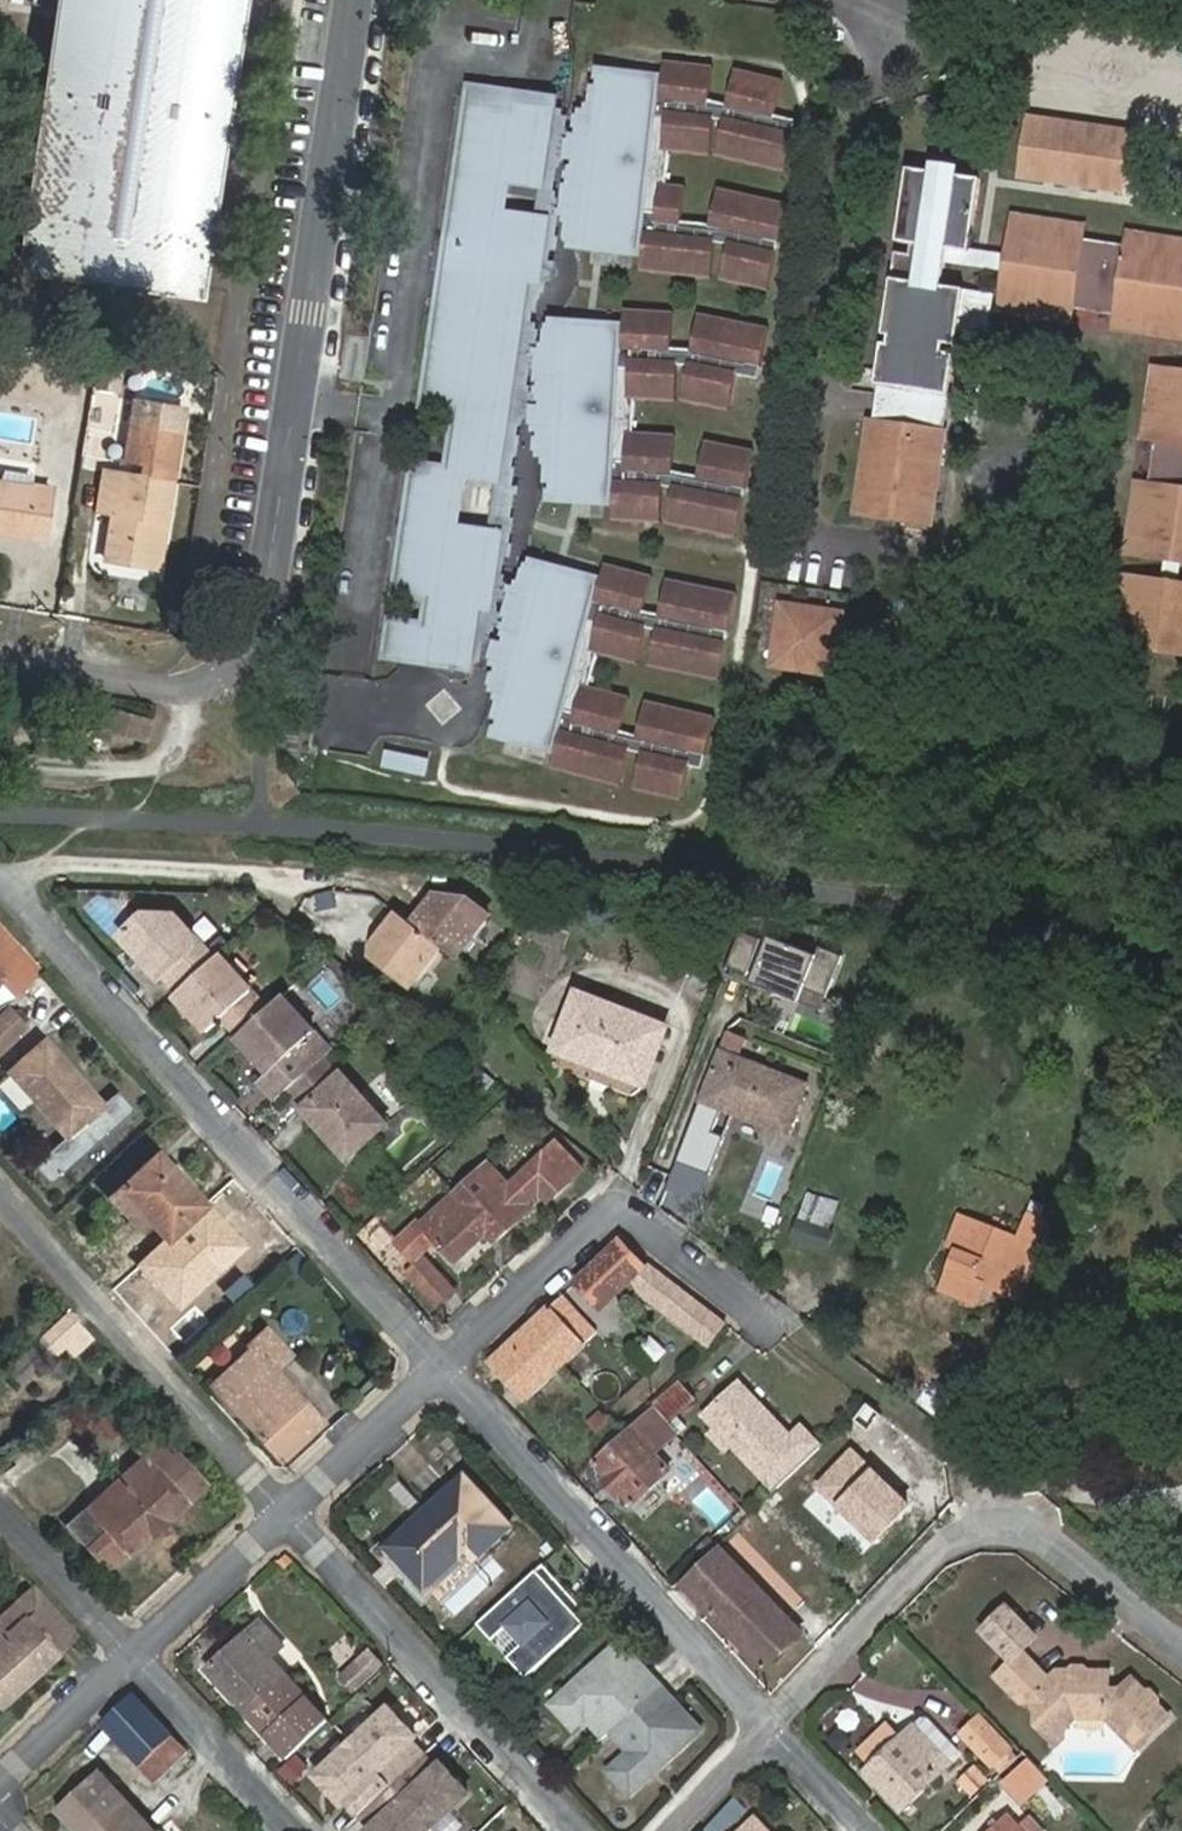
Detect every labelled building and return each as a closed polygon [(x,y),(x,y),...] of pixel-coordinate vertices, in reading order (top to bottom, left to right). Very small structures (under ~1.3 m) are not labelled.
[(26,266),(192,291),(236,0),(67,0),(26,266)] [(32,8),(55,11),(56,0),(33,0),(32,8)] [(710,91),(714,55),(666,50),(662,86),(660,85),(662,66),(607,61),(603,100),(584,100),(584,124),(601,124),(596,168),(585,167),(580,212),(591,213),(589,229),(643,235),(644,224),(647,225),(643,259),(713,266),(717,230),(727,233),(719,268),(766,279),(785,192),(716,177),(709,212),(682,209),(686,175),(660,172),(657,202),(647,200),(657,108),(667,109),(664,139),(712,144),(715,108),(725,111),(717,146),(786,162),(797,111),(776,106),(784,71),(736,60),(729,95),(710,91)] [(814,96),(833,100),(835,88),(816,84),(814,96)] [(471,95),(469,108),(516,114),(517,101),(471,95)] [(393,621),(388,653),(404,656),(405,648),(435,653),(434,660),(469,665),(478,603),(493,605),(504,530),(457,523),(464,472),(497,477),(527,275),(542,277),(551,216),(504,208),(507,180),(540,185),(552,106),(517,101),(516,114),(469,108),(445,269),(480,274),(476,303),(441,297),(425,402),(459,407),(450,467),(416,463),(397,591),(417,594),(432,595),(428,626),(393,621)] [(568,108),(552,106),(540,185),(507,180),(504,208),(551,216),(568,108)] [(988,333),(993,294),(944,286),(949,249),(970,252),(981,179),(909,168),(899,241),(913,243),(919,244),(914,282),(892,279),(877,382),(880,383),(874,422),(870,421),(857,513),(931,524),(944,432),(930,430),(944,341),(956,343),(958,329),(988,333)] [(1127,251),(1082,243),(1084,227),(1015,215),(1000,309),(1069,321),(1072,304),(1118,312),(1115,327),(1181,337),(1181,241),(1130,233),(1127,251)] [(896,252),(892,279),(914,282),(919,244),(913,243),(911,254),(896,252)] [(480,274),(445,269),(441,297),(476,303),(480,274)] [(542,277),(527,275),(497,477),(464,472),(457,523),(504,530),(542,277)] [(760,375),(771,324),(702,310),(695,344),(674,343),(676,308),(628,305),(626,340),(621,340),(622,326),(567,323),(566,339),(555,339),(553,384),(564,385),(561,429),(545,427),(541,451),(560,454),(558,493),(612,496),(613,480),(617,481),(615,516),(663,519),(665,484),(676,486),(669,520),(738,533),(755,447),(708,438),(701,472),(674,467),(676,432),(628,429),(626,458),(614,458),(620,365),(631,366),(630,394),(678,397),(680,361),(691,362),(684,397),(731,407),(739,371),(760,375)] [(95,392),(113,395),(118,365),(100,362),(95,392)] [(1154,368),(1144,437),(1159,439),(1152,485),(1137,483),(1128,553),(1181,560),(1181,372),(1154,368)] [(122,424),(173,433),(177,409),(126,401),(122,424)] [(142,478),(104,473),(96,514),(109,517),(102,559),(142,566),(149,524),(158,526),(173,433),(122,424),(116,460),(144,464),(142,478)] [(38,476),(4,471),(1,485),(0,495),(34,500),(36,488),(38,476)] [(1,485),(0,485),(0,535),(45,541),(54,491),(36,488),(34,500),(0,495),(1,485)] [(150,567),(158,526),(149,524),(142,566),(150,567)] [(735,599),(667,577),(656,613),(641,608),(650,573),(603,561),(595,596),(590,595),(594,579),(541,565),(537,581),(526,578),(515,622),(526,625),(515,667),(499,662),(491,685),(508,691),(499,729),(551,743),(555,730),(559,730),(550,765),(618,782),(627,748),(637,752),(626,784),(675,797),(683,767),(696,770),(710,716),(646,700),(634,734),(617,728),(626,694),(579,682),(572,711),(560,708),(584,619),(595,621),(588,649),(635,661),(644,625),(651,628),(641,662),(708,683),(735,599)] [(1125,577),(1115,646),(1181,655),(1181,584),(1125,577)] [(493,605),(478,603),(469,665),(483,668),(493,605)] [(836,675),(845,614),(781,604),(772,665),(836,675)] [(405,648),(404,656),(434,660),(435,653),(405,648)] [(444,691),(425,706),(442,726),(460,711),(444,691)] [(0,709),(0,731),(33,731),(33,709),(0,709)] [(143,740),(148,721),(105,712),(101,730),(143,740)] [(444,948),(457,958),(491,916),(468,899),(434,895),(412,924),(398,913),(374,943),(371,956),(412,987),(444,948)] [(162,977),(179,995),(212,966),(193,946),(196,932),(177,912),(152,913),(121,940),(140,961),(145,956),(152,964),(148,968),(158,980),(162,977)] [(6,961),(23,942),(0,921),(0,956),(6,961)] [(753,945),(732,937),(721,968),(742,975),(753,945)] [(763,937),(746,983),(794,1002),(799,989),(821,997),(837,955),(814,946),(811,955),(763,937)] [(140,961),(148,968),(152,964),(145,956),(140,961)] [(220,1020),(238,1040),(265,1015),(248,997),(253,992),(221,957),(212,966),(179,995),(176,998),(207,1032),(220,1020)] [(742,975),(721,968),(719,973),(740,981),(742,975)] [(821,997),(799,989),(794,1002),(816,1011),(821,997)] [(577,992),(554,1050),(645,1085),(667,1027),(577,992)] [(265,1015),(238,1040),(270,1074),(257,1087),(274,1105),(332,1052),(283,998),(265,1015)] [(0,1015),(0,1048),(24,1026),(8,1008),(0,1015)] [(788,1134),(807,1083),(736,1056),(743,1039),(728,1034),(702,1101),(722,1109),(734,1114),(788,1134)] [(104,1104),(44,1040),(8,1072),(68,1135),(104,1104)] [(485,1097),(497,1080),(476,1065),(464,1082),(485,1097)] [(387,1127),(343,1077),(303,1110),(349,1161),(387,1127)] [(134,1109),(117,1091),(104,1104),(68,1135),(33,1166),(50,1185),(134,1109)] [(679,1162),(711,1174),(726,1137),(714,1132),(722,1109),(702,1101),(679,1162)] [(714,1132),(726,1137),(734,1114),(722,1109),(714,1132)] [(560,1141),(546,1153),(572,1181),(585,1169),(560,1141)] [(546,1153),(529,1168),(560,1192),(572,1181),(546,1153)] [(124,1187),(152,1218),(170,1239),(208,1206),(162,1154),(124,1187)] [(701,1202),(711,1174),(679,1162),(668,1190),(701,1202)] [(491,1163),(458,1194),(473,1209),(506,1179),(491,1163)] [(560,1192),(529,1168),(511,1185),(506,1179),(473,1209),(458,1194),(423,1226),(437,1240),(455,1260),(489,1229),(499,1238),(533,1209),(529,1205),(543,1192),(550,1200),(560,1192)] [(139,1229),(152,1218),(124,1187),(112,1198),(139,1229)] [(1029,1216),(1020,1239),(961,1217),(949,1245),(956,1248),(942,1290),(973,1302),(981,1281),(1022,1298),(1051,1225),(1029,1216)] [(832,1234),(796,1222),(791,1239),(826,1251),(832,1234)] [(437,1240),(423,1226),(420,1223),(398,1243),(415,1261),(437,1240)] [(577,1280),(603,1308),(631,1281),(711,1342),(725,1323),(648,1264),(645,1267),(619,1240),(577,1280)] [(457,1292),(426,1258),(410,1273),(440,1307),(457,1292)] [(491,1361),(529,1400),(589,1344),(586,1341),(599,1330),(563,1294),(491,1361)] [(91,1341),(65,1313),(5,1367),(21,1383),(67,1342),(78,1353),(91,1341)] [(282,1459),(323,1421),(275,1370),(295,1350),(273,1326),(251,1346),(254,1349),(214,1386),(282,1459)] [(700,1397),(686,1380),(660,1401),(675,1419),(700,1397)] [(774,1489),(817,1447),(798,1429),(789,1439),(732,1381),(700,1413),(774,1489)] [(600,1408),(587,1420),(599,1434),(612,1421),(600,1408)] [(670,1425),(655,1409),(597,1462),(608,1475),(604,1480),(620,1496),(625,1493),(635,1505),(672,1470),(649,1445),(670,1425)] [(127,1489),(97,1515),(110,1529),(88,1549),(109,1572),(188,1502),(185,1499),(204,1483),(160,1433),(138,1451),(144,1457),(119,1481),(127,1489)] [(511,1522),(464,1472),(391,1539),(427,1576),(461,1545),(473,1557),(511,1522)] [(401,1477),(387,1488),(408,1515),(422,1503),(401,1477)] [(89,1506),(97,1515),(127,1489),(119,1481),(89,1506)] [(715,1542),(747,1511),(731,1495),(699,1526),(715,1542)] [(110,1529),(97,1515),(89,1506),(66,1525),(88,1549),(110,1529)] [(802,1631),(723,1546),(684,1583),(765,1667),(802,1631)] [(514,1618),(525,1629),(563,1593),(567,1589),(543,1563),(485,1618),(499,1632),(514,1618)] [(77,1633),(34,1586),(0,1617),(0,1702),(4,1706),(57,1656),(55,1653),(77,1633)] [(567,1589),(563,1593),(573,1604),(577,1600),(567,1589)] [(563,1593),(525,1629),(530,1634),(515,1649),(534,1670),(592,1615),(577,1600),(573,1604),(563,1593)] [(291,1756),(330,1719),(308,1696),(271,1655),(285,1643),(264,1620),(208,1670),(291,1756)] [(572,1683),(551,1703),(569,1723),(580,1723),(586,1717),(604,1736),(610,1730),(629,1749),(614,1763),(613,1774),(631,1793),(702,1726),(673,1696),(669,1700),(657,1686),(644,1673),(649,1669),(620,1638),(588,1668),(597,1677),(590,1683),(572,1683)] [(383,1664),(369,1649),(342,1675),(356,1689),(383,1664)] [(1035,1728),(1051,1744),(1059,1736),(1077,1719),(1108,1718),(1138,1749),(1170,1716),(1158,1704),(1159,1697),(1152,1689),(1144,1690),(1132,1678),(1119,1691),(1109,1691),(1109,1674),(1090,1674),(1084,1680),(1073,1680),(1068,1674),(1056,1674),(1049,1681),(1021,1654),(994,1681),(1021,1706),(1026,1706),(1036,1715),(1035,1728)] [(661,1682),(649,1669),(644,1673),(657,1686),(669,1700),(673,1696),(661,1682)] [(1074,1669),(1068,1674),(1073,1680),(1084,1680),(1090,1674),(1085,1669),(1074,1669)] [(135,1695),(104,1723),(158,1781),(188,1753),(135,1695)] [(925,1714),(913,1725),(951,1763),(963,1752),(925,1714)] [(324,1786),(352,1815),(356,1811),(375,1830),(445,1830),(476,1802),(449,1773),(445,1777),(420,1750),(424,1746),(397,1717),(324,1786)] [(1007,1751),(973,1720),(959,1733),(992,1767),(1007,1751)] [(873,1764),(902,1736),(890,1724),(861,1752),(873,1764)] [(951,1763),(913,1725),(902,1736),(873,1764),(865,1772),(902,1809),(951,1763)] [(1059,1736),(1051,1744),(1056,1749),(1063,1741),(1059,1736)] [(975,1798),(992,1776),(974,1762),(957,1784),(975,1798)] [(103,1770),(60,1810),(78,1830),(157,1830),(103,1770)] [(1019,1825),(997,1802),(963,1830),(964,1830),(1025,1830),(1019,1825)] [(756,1814),(738,1830),(771,1830),(756,1814)] [(1025,1830),(1044,1830),(1029,1816),(1019,1825),(1025,1830)]
